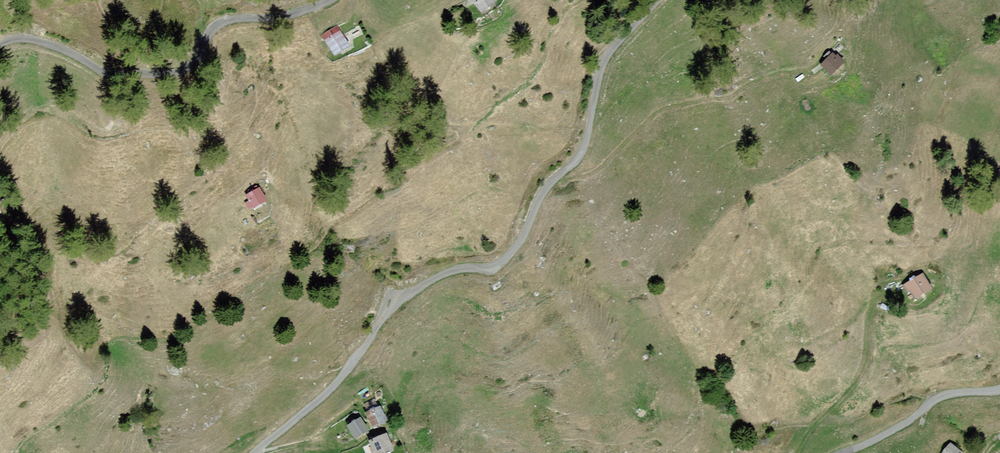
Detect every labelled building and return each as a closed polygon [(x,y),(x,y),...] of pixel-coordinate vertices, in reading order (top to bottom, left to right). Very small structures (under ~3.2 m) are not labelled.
[(483,16),(499,3),(496,0),(470,0),(483,16)] [(337,27),(319,37),(332,60),(350,49),(337,27)] [(837,48),(819,65),(831,78),(850,61),(837,48)] [(261,188),(245,196),(253,210),(269,202),(261,188)] [(380,409),(366,416),(372,430),(387,423),(380,409)] [(360,420),(347,429),(354,441),(368,433),(360,420)] [(371,444),(374,452),(397,452),(391,436),(371,444)] [(950,441),(939,452),(961,452),(962,452),(950,441)]
